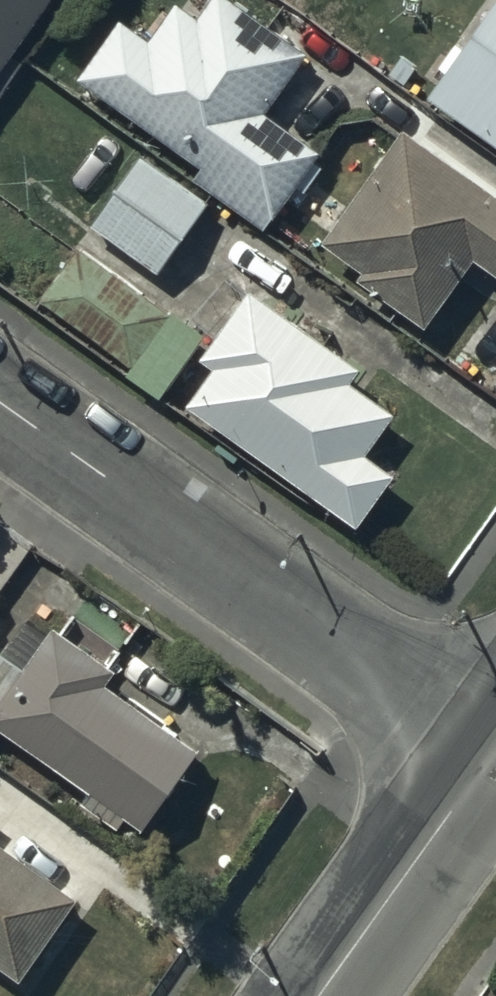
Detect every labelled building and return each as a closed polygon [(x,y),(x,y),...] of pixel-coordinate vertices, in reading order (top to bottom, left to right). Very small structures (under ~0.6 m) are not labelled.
[(55,0),(0,0),(0,77),(55,0)] [(230,0),(217,0),(203,20),(180,4),(154,40),(124,18),(79,80),(204,171),(200,183),(269,233),(324,157),(267,116),(310,57),(230,0)] [(470,52),(459,44),(442,68),(453,76),(436,101),(495,144),(495,17),(470,52)] [(407,136),(328,246),(369,275),(363,284),(429,331),(478,261),(495,274),(495,199),(407,136)] [(210,206),(144,159),(95,228),(161,274),(210,206)] [(208,340),(83,251),(40,310),(165,399),(208,340)] [(365,371),(253,292),(203,362),(218,373),(194,408),(362,527),(395,481),(368,462),(397,420),(353,389),(365,371)] [(58,634),(0,715),(0,728),(97,798),(88,809),(122,834),(130,823),(146,834),(203,756),(109,689),(118,677),(58,634)] [(0,655),(0,706),(24,672),(0,655)] [(25,984),(81,904),(0,847),(0,967),(25,984)]
